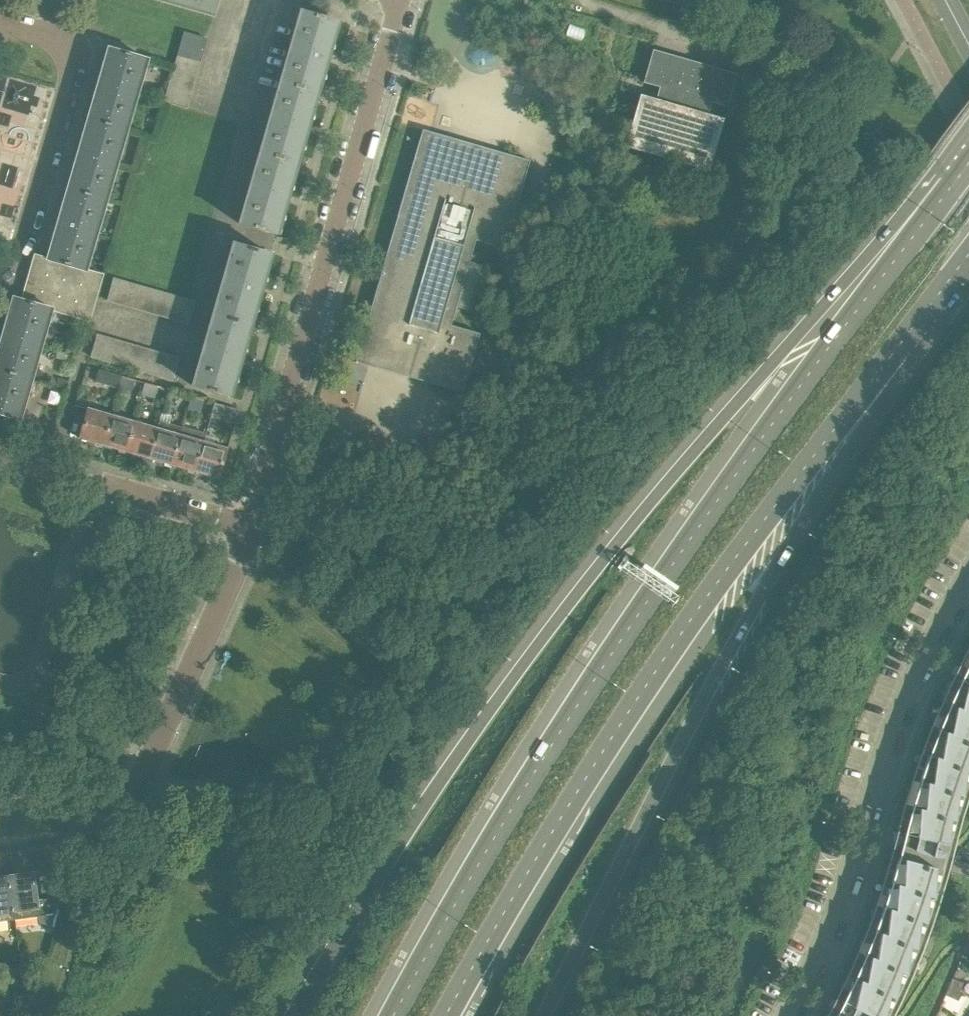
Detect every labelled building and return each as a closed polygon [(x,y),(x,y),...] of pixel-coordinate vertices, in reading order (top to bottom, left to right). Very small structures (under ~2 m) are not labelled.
[(291,48),(281,83),(317,93),(320,83),(321,80),(325,66),(326,62),(327,58),(329,53),(330,49),(334,36),(338,22),(301,11),(291,48)] [(184,33),(181,45),(203,51),(207,39),(184,33)] [(181,45),(177,56),(200,63),(203,51),(181,45)] [(90,116),(126,126),(135,94),(146,59),(110,48),(105,62),(105,65),(110,66),(105,75),(102,74),(102,75),(99,84),(97,92),(96,93),(100,94),(99,104),(94,103),(93,106),(90,116)] [(656,101),(644,98),(644,96),(640,95),(625,147),(709,171),(723,119),(719,118),(719,119),(707,116),(711,102),(727,106),(737,74),(653,50),(644,82),(660,87),(656,101)] [(177,56),(174,68),(197,74),(200,63),(177,56)] [(174,68),(171,79),(193,85),(197,74),(174,68)] [(171,79),(168,91),(190,97),(193,85),(171,79)] [(317,93),(281,83),(271,118),(266,132),(261,153),(297,162),(300,154),(301,150),(305,136),(306,133),(307,128),(308,124),(310,120),(313,106),(314,103),(317,93)] [(190,97),(168,91),(164,102),(187,108),(190,97)] [(72,176),(69,187),(106,197),(115,163),(126,126),(90,116),(85,132),(84,135),(89,137),(85,146),(81,144),(81,146),(79,154),(76,162),(76,164),(79,165),(78,174),(73,173),(72,176)] [(435,374),(432,384),(463,393),(480,334),(451,325),(475,240),(504,249),(530,161),(499,152),(496,162),(450,148),(453,138),(422,130),(355,362),(386,371),(388,361),(435,374)] [(294,173),(297,162),(261,153),(250,188),(240,224),(276,235),(276,234),(280,220),(284,207),(285,203),(287,197),(288,194),(289,190),(293,177),(294,173)] [(52,246),(48,259),(85,269),(95,233),(106,197),(69,187),(65,203),(64,205),(69,207),(65,216),(61,215),(61,216),(59,223),(56,233),(55,234),(59,235),(58,245),(53,243),(52,246)] [(221,288),(213,315),(250,325),(253,315),(254,312),(258,298),(259,294),(260,290),(260,288),(261,285),(262,282),(267,268),(271,254),(234,244),(223,280),(221,288)] [(85,269),(48,259),(35,255),(25,288),(22,300),(22,301),(51,309),(88,320),(90,320),(96,297),(99,288),(101,280),(102,275),(85,270),(85,269)] [(107,301),(119,304),(125,282),(114,278),(107,301)] [(119,304),(130,307),(137,285),(125,282),(119,304)] [(130,307),(142,311),(148,288),(137,285),(130,307)] [(142,311),(154,314),(160,292),(148,288),(142,311)] [(154,314),(165,317),(172,295),(160,292),(154,314)] [(165,317),(177,321),(183,298),(172,295),(165,317)] [(30,382),(40,345),(51,309),(22,301),(22,300),(14,298),(10,312),(10,313),(13,314),(12,324),(7,322),(7,324),(6,325),(6,328),(5,329),(4,335),(2,342),(1,343),(5,344),(4,354),(0,353),(0,374),(30,382)] [(183,298),(177,321),(188,324),(195,302),(183,298)] [(250,325),(213,315),(203,351),(193,386),(230,397),(230,396),(234,383),(237,369),(239,365),(240,361),(241,356),(242,352),(246,338),(247,335),(250,325)] [(91,357),(103,360),(109,338),(97,335),(91,357)] [(103,360),(114,364),(121,341),(109,338),(103,360)] [(114,364),(126,367),(132,345),(121,341),(114,364)] [(126,367),(137,370),(144,348),(132,345),(126,367)] [(137,370),(149,374),(155,351),(144,348),(137,370)] [(149,374),(160,377),(167,355),(155,351),(149,374)] [(167,355),(160,377),(172,380),(178,358),(167,355)] [(96,380),(119,387),(122,376),(100,369),(96,380)] [(0,374),(0,414),(19,420),(30,382),(0,374)] [(122,376),(119,387),(131,391),(135,379),(122,376)] [(157,386),(146,382),(142,394),(154,398),(157,386)] [(203,400),(191,396),(187,408),(200,412),(203,400)] [(210,418),(233,425),(234,425),(238,410),(214,403),(210,418)] [(102,445),(103,445),(111,415),(88,409),(88,408),(79,438),(80,438),(90,441),(90,440),(102,444),(102,445)] [(125,451),(126,452),(134,422),(134,421),(134,422),(111,416),(112,415),(111,415),(103,445),(103,444),(113,447),(126,451),(125,451)] [(171,465),(172,465),(182,427),(159,421),(157,428),(157,429),(149,457),(148,458),(149,458),(159,460),(172,464),(171,465)] [(136,454),(149,457),(157,429),(135,422),(134,422),(126,452),(126,451),(136,454)] [(194,471),(195,471),(203,441),(204,442),(206,434),(182,427),(172,465),(172,464),(182,467),(195,470),(194,471)] [(39,441),(50,444),(52,436),(41,433),(39,441)] [(414,446),(437,453),(441,441),(417,434),(414,446)] [(203,441),(195,471),(195,472),(195,471),(205,474),(205,473),(218,477),(217,478),(219,478),(227,448),(226,448),(204,442),(203,441)] [(966,668),(960,680),(953,695),(947,709),(941,723),(935,738),(929,753),(924,768),(918,783),(914,798),(909,814),(905,829),(902,843),(903,844),(906,846),(910,849),(913,851),(917,853),(922,855),(926,856),(930,857),(934,858),(939,858),(944,858),(947,846),(948,846),(952,830),(957,814),(962,796),(967,798),(968,799),(968,795),(968,662),(966,668)] [(890,1009),(897,995),(906,974),(910,976),(911,977),(917,964),(922,950),(925,943),(928,934),(932,924),(930,924),(926,922),(931,908),(935,894),(939,880),(942,870),(899,859),(899,858),(898,858),(896,866),(891,881),(887,896),(882,910),(877,924),(873,933),(868,947),(862,961),(856,975),(849,989),(842,1003),(835,1015),(887,1015),(890,1009)] [(33,872),(9,876),(15,919),(38,916),(39,922),(51,926),(59,902),(47,898),(37,900),(33,872)] [(0,877),(0,930),(8,929),(7,920),(15,919),(9,876),(0,877)] [(952,978),(948,987),(959,991),(963,983),(952,978)] [(959,991),(948,987),(945,995),(956,1000),(959,991)] [(8,1001),(0,1002),(0,1015),(10,1015),(8,1001)]
